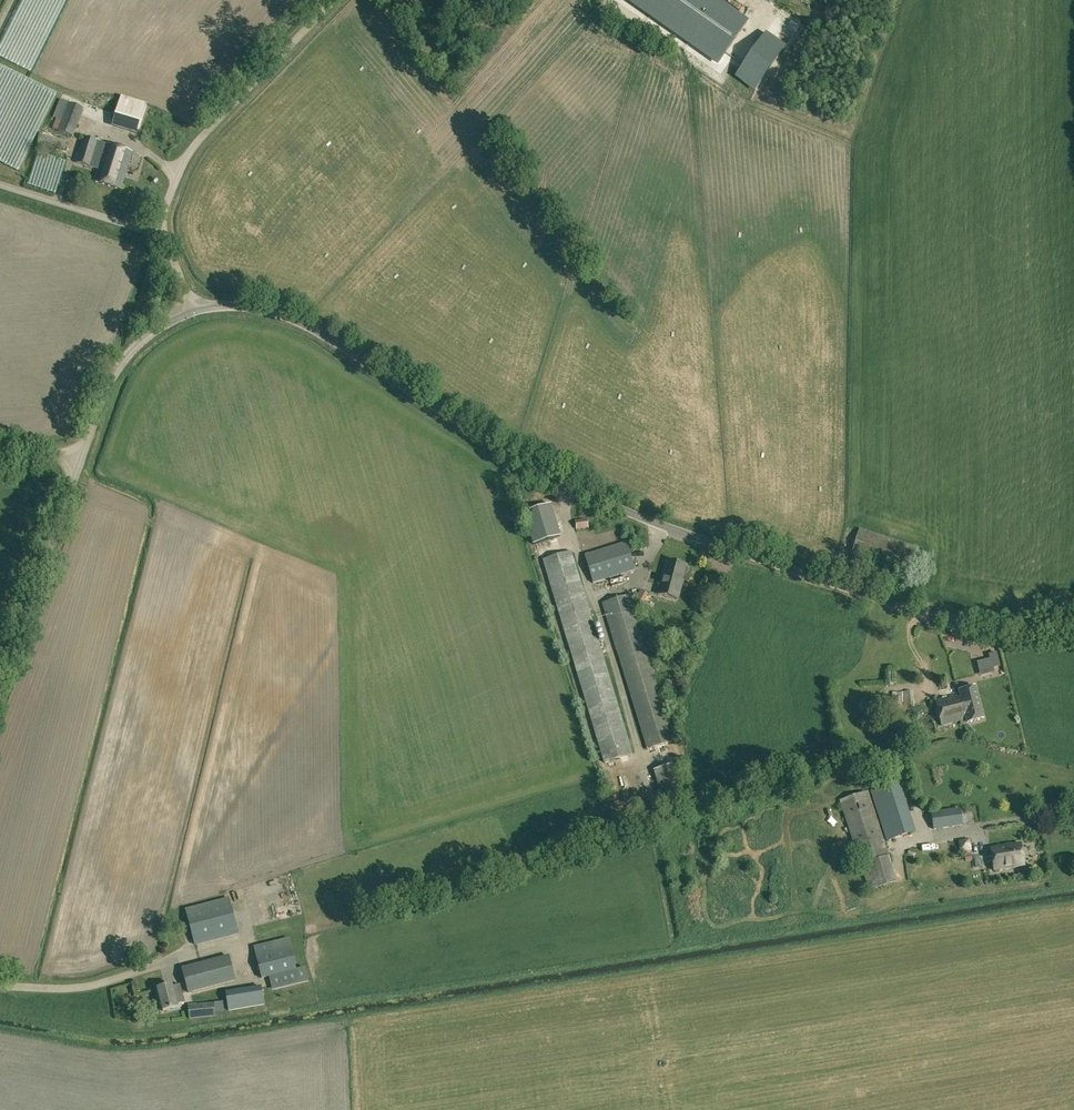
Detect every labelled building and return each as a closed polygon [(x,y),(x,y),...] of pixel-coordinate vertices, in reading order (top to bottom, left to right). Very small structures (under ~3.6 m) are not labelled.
[(719,63),(748,21),(718,0),(629,0),(719,63)] [(783,79),(792,64),(758,44),(749,60),(783,79)] [(111,127),(138,135),(146,105),(120,97),(111,127)] [(52,128),(72,137),(83,108),(59,99),(52,117),(56,119),(52,128)] [(37,144),(58,151),(59,148),(65,150),(68,142),(40,133),(37,144)] [(94,182),(120,190),(132,152),(84,137),(76,163),(98,170),(94,182)] [(533,545),(560,537),(550,505),(524,513),(533,545)] [(576,520),(577,529),(588,528),(587,519),(576,520)] [(851,555),(915,575),(923,550),(859,529),(851,555)] [(584,555),(593,583),(635,570),(626,542),(584,555)] [(543,560),(605,762),(633,754),(571,551),(543,560)] [(658,595),(677,600),(686,566),(667,561),(659,590),(658,595)] [(602,603),(648,750),(675,741),(630,595),(602,603)] [(989,659),(976,662),(980,676),(994,673),(993,668),(1000,667),(996,652),(988,655),(989,659)] [(960,695),(955,696),(963,724),(983,719),(975,687),(959,691),(960,695)] [(907,708),(918,707),(918,690),(907,690),(907,708)] [(862,699),(863,714),(899,711),(898,696),(862,699)] [(935,701),(941,726),(960,721),(961,725),(963,724),(955,696),(935,701)] [(653,770),(663,802),(686,795),(676,763),(653,770)] [(635,794),(651,791),(648,774),(631,778),(635,794)] [(871,791),(887,840),(914,831),(898,782),(871,791)] [(869,891),(897,882),(889,856),(888,856),(867,792),(840,801),(869,891)] [(930,812),(933,830),(962,825),(960,807),(930,812)] [(990,849),(993,871),(1024,866),(1021,844),(990,849)] [(786,899),(792,897),(790,890),(783,892),(786,899)] [(185,910),(195,944),(238,933),(229,899),(185,910)] [(281,906),(283,919),(297,917),(295,904),(281,906)] [(254,947),(261,978),(269,976),(296,970),(288,938),(254,947)] [(229,957),(182,969),(186,983),(188,992),(188,993),(235,980),(229,957)] [(308,981),(305,967),(296,970),(269,976),(272,990),(306,982),(308,981)] [(172,985),(157,989),(163,1011),(178,1007),(177,1004),(185,1002),(180,985),(173,987),(172,985)] [(232,1008),(267,1002),(264,985),(229,992),(232,1008)] [(218,1009),(226,1008),(225,999),(216,1000),(218,1009)] [(200,1004),(201,1018),(215,1016),(213,1002),(200,1004)]
